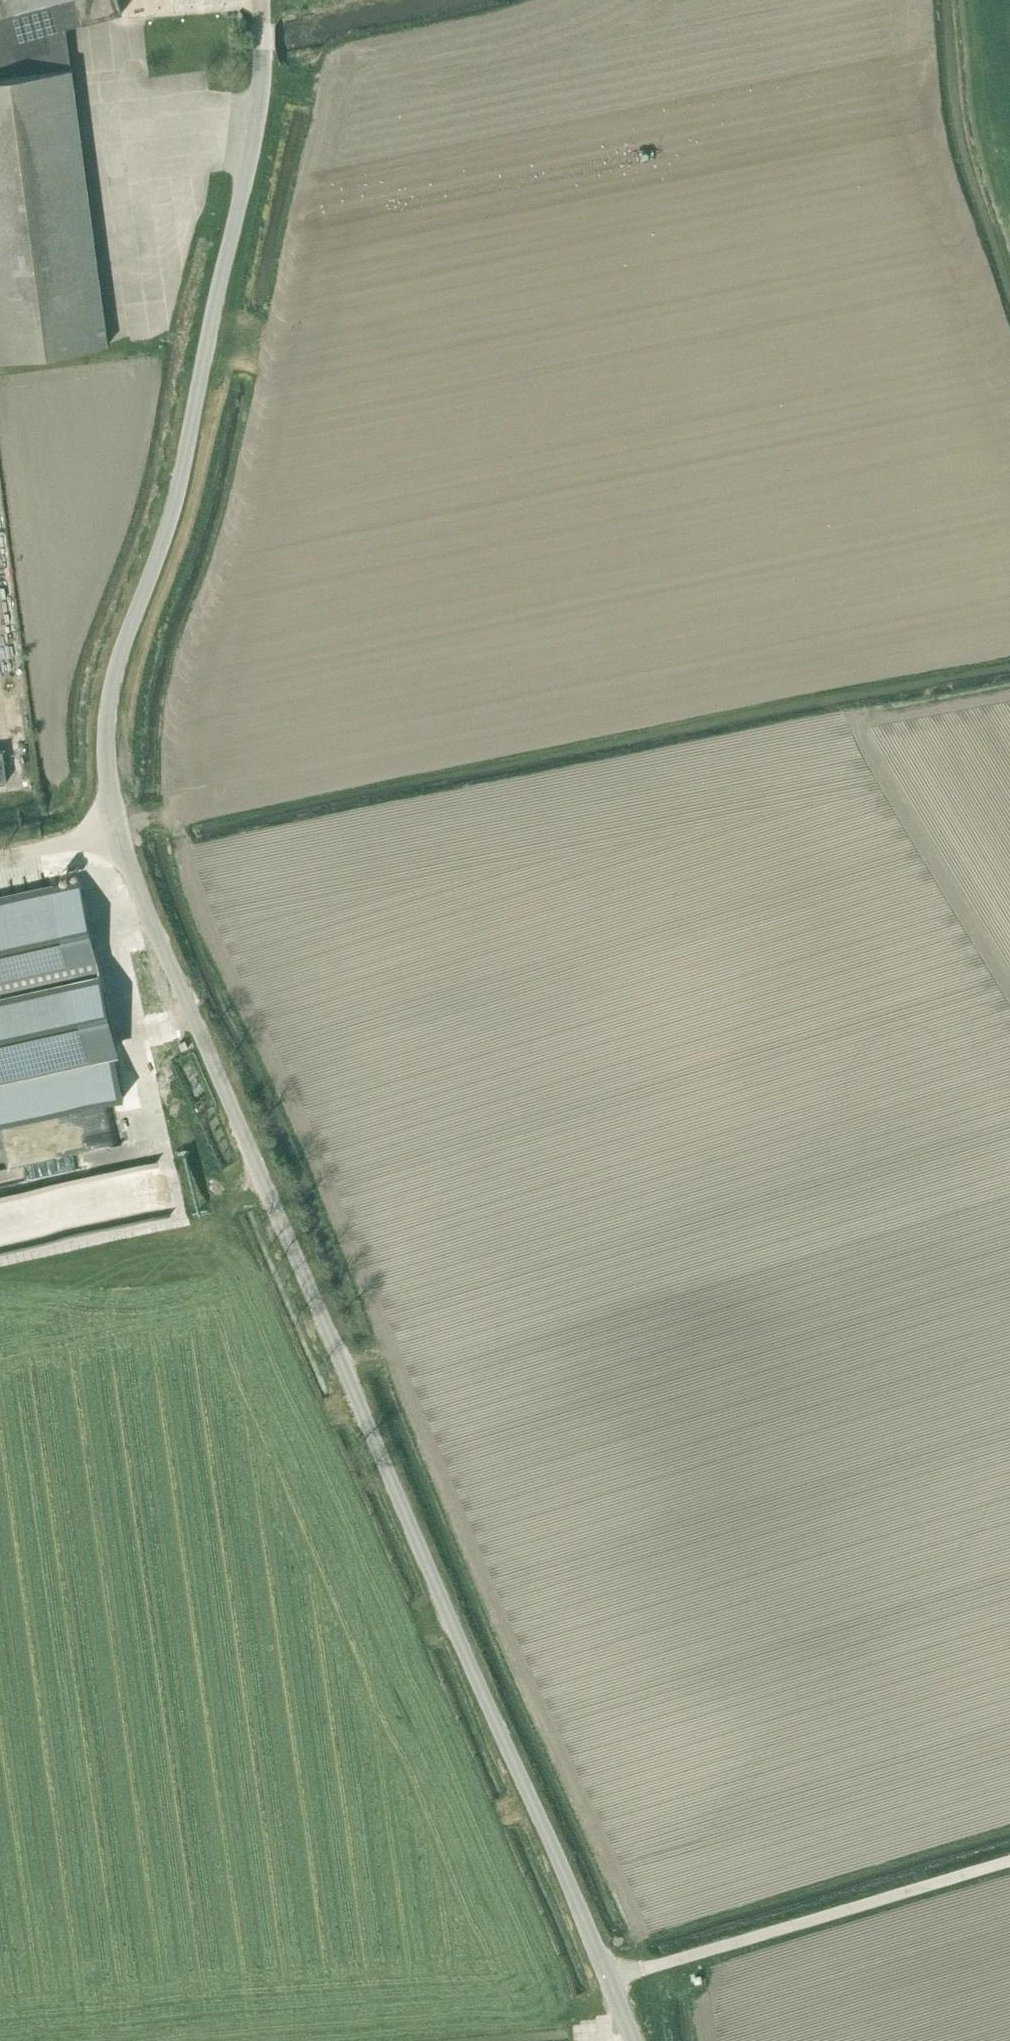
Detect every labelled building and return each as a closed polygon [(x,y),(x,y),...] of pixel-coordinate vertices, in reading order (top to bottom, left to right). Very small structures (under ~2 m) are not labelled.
[(108,345),(71,68),(65,27),(122,13),(119,0),(0,0),(0,359),(108,345)] [(0,895),(0,1002),(76,985),(77,985),(54,883),(0,895)] [(92,1054),(76,985),(0,1002),(0,1074),(91,1054),(92,1054)] [(0,1074),(0,1125),(124,1097),(113,1049),(92,1054),(91,1054),(0,1074)]
